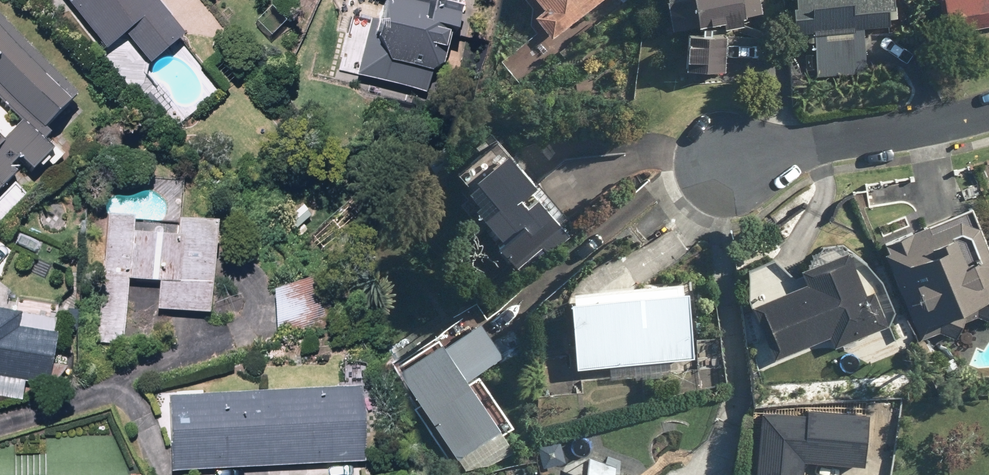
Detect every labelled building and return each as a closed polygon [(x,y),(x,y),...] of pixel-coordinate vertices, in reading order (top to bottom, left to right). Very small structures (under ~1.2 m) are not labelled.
[(104,51),(122,37),(147,67),(185,35),(156,0),(62,0),(104,51)] [(377,3),(357,77),(435,98),(458,12),(452,11),(454,0),(368,0),(377,3)] [(541,9),(532,16),(554,41),(601,0),(533,0),(541,9)] [(685,27),(682,69),(723,71),(725,29),(740,29),(741,15),(760,16),(757,0),(663,0),(669,28),(685,27)] [(791,32),(811,31),(814,80),(864,77),(862,37),(910,34),(908,0),(789,0),(791,32)] [(945,35),(988,26),(988,0),(938,0),(945,35)] [(14,176),(8,169),(17,161),(28,174),(49,155),(38,142),(43,137),(38,131),(68,105),(0,28),(0,110),(14,126),(0,139),(0,138),(0,188),(14,176)] [(491,136),(450,171),(484,211),(479,215),(500,240),(521,222),(528,230),(548,213),(532,195),(522,203),(515,195),(530,182),(491,136)] [(979,224),(973,208),(927,225),(933,241),(886,259),(916,337),(920,341),(936,333),(954,341),(960,323),(988,320),(988,249),(979,224)] [(127,221),(101,220),(99,291),(123,292),(124,283),(155,284),(154,311),(207,312),(209,227),(171,226),(170,241),(127,240),(127,221)] [(831,350),(886,328),(871,290),(865,293),(846,248),(795,268),(802,286),(752,306),(774,362),(827,340),(831,350)] [(660,359),(689,357),(685,285),(572,292),(576,364),(632,361),(634,378),(661,376),(660,359)] [(0,315),(0,379),(43,386),(50,337),(14,332),(16,317),(0,315)] [(433,335),(385,369),(456,468),(514,426),(476,373),(501,356),(477,323),(442,348),(433,335)] [(359,388),(163,397),(167,474),(362,466),(359,388)] [(755,450),(753,474),(805,474),(806,467),(869,472),(873,414),(809,409),(808,419),(764,416),(761,451),(755,450)] [(583,457),(582,474),(613,474),(614,458),(583,457)]
